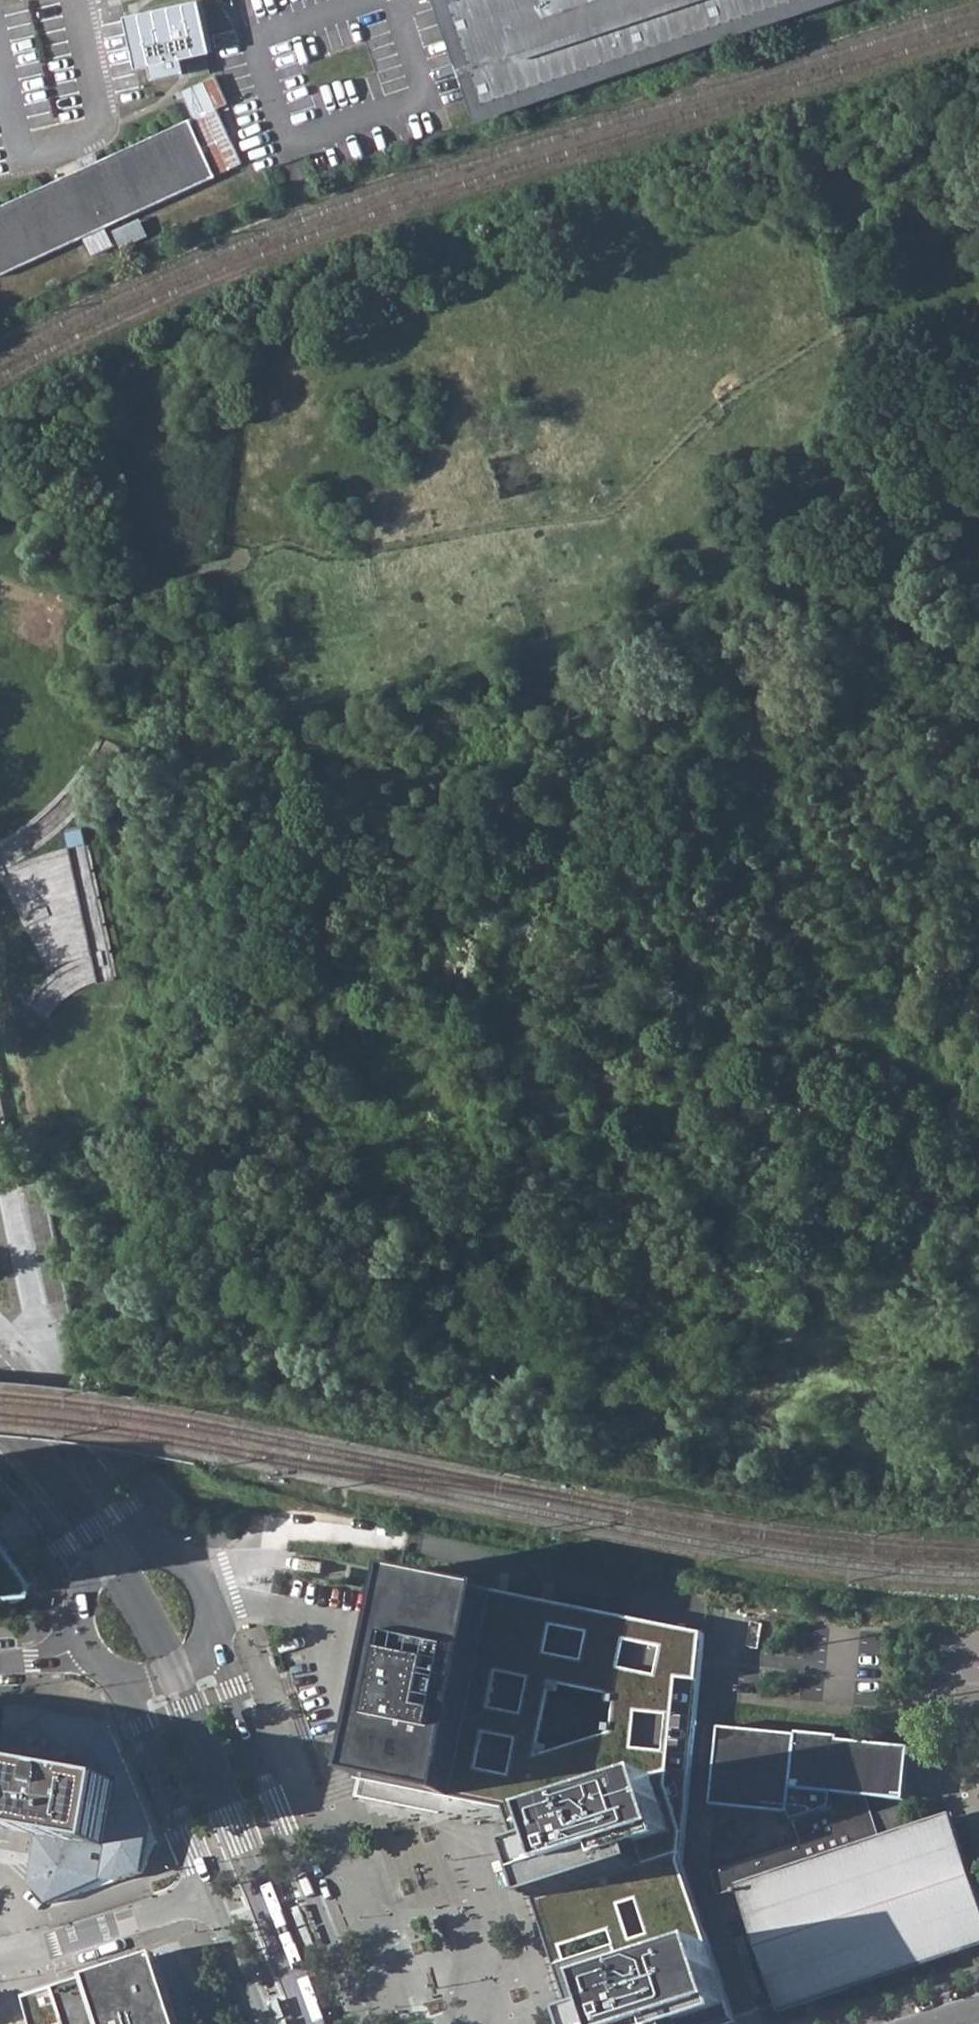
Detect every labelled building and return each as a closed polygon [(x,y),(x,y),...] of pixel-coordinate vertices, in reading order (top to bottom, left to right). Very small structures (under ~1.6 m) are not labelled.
[(127,15),(138,67),(152,64),(155,79),(187,72),(184,57),(213,51),(202,0),(194,0),(127,15)] [(481,118),(841,0),(442,0),(481,118)] [(191,118),(0,206),(0,275),(217,175),(191,118)] [(83,825),(65,829),(69,847),(98,981),(116,977),(87,843),(83,825)] [(32,1594),(36,1581),(0,1535),(0,1597),(32,1594)] [(400,1572),(398,1584),(395,1593),(391,1617),(377,1690),(371,1718),(359,1780),(496,1806),(508,1808),(577,2023),(732,2023),(737,2022),(683,1863),(695,1731),(706,1633),(400,1572)] [(25,1879),(43,1902),(137,1871),(152,1840),(103,1723),(7,1705),(0,1743),(0,1758),(113,1779),(100,1843),(33,1831),(25,1879)] [(713,1806),(789,1814),(791,1792),(830,1796),(830,1809),(793,1822),(799,1844),(713,1874),(720,1897),(740,1891),(780,2006),(978,1939),(978,1916),(948,1822),(881,1846),(878,1837),(905,1828),(899,1807),(871,1816),(865,1798),(904,1801),(907,1756),(837,1749),(838,1744),(795,1740),(794,1744),(718,1736),(713,1806)] [(100,1843),(113,1779),(0,1758),(0,1825),(33,1831),(100,1843)] [(150,1953),(48,1987),(60,2023),(174,2023),(150,1953)]
